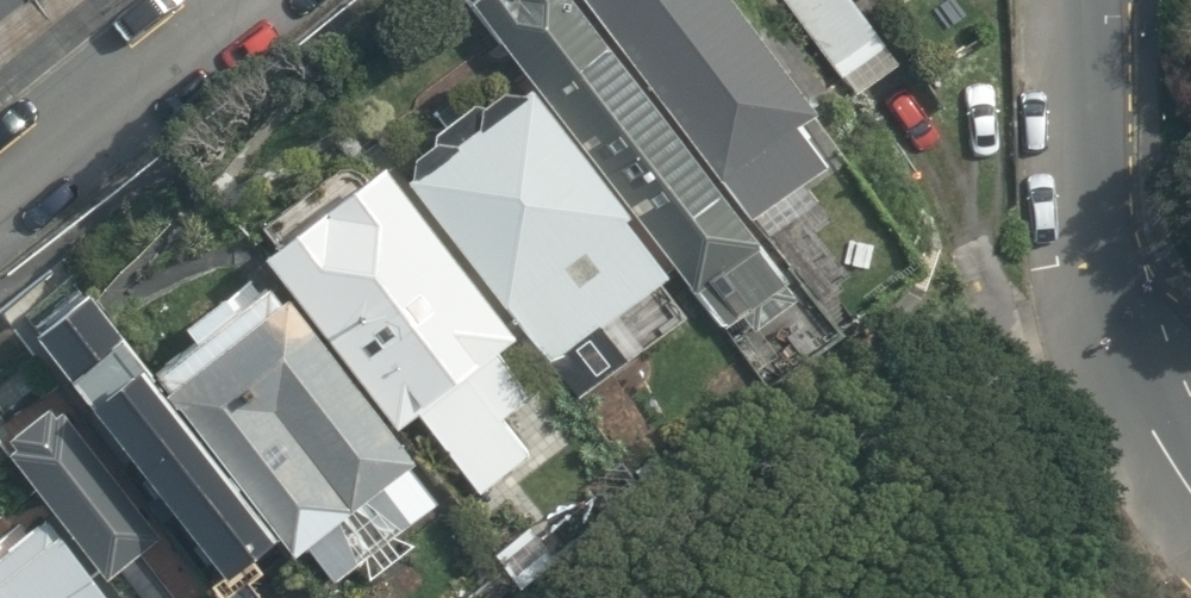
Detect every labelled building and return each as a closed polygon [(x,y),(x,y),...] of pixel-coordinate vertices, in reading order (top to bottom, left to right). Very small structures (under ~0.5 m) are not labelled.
[(24,0),(0,0),(0,19),(24,0)] [(720,327),(737,315),(749,329),(790,295),(778,281),(782,278),(567,0),(464,0),(720,327)] [(747,219),(817,163),(785,122),(805,108),(722,0),(579,0),(747,219)] [(850,0),(781,0),(841,78),(843,76),(857,94),(897,63),(850,0)] [(622,213),(522,85),(513,91),(496,89),(478,102),(467,101),(428,131),(427,141),(409,155),(407,176),(401,180),(501,308),(503,306),(577,397),(641,347),(615,314),(665,275),(618,216),(622,213)] [(509,335),(373,163),(255,255),(392,429),(413,412),(476,492),(526,452),(499,416),(526,394),(492,349),(509,335)] [(268,534),(154,392),(73,283),(15,329),(215,575),(268,534)] [(408,459),(280,293),(272,299),(261,284),(229,311),(216,293),(175,325),(188,341),(149,370),(161,385),(154,392),(268,534),(285,555),(301,543),(332,580),(435,500),(405,462),(408,459)] [(50,404),(42,410),(36,402),(0,430),(0,440),(1,442),(0,443),(0,453),(100,577),(155,533),(50,404)] [(41,510),(0,542),(0,597),(107,597),(41,510)]
